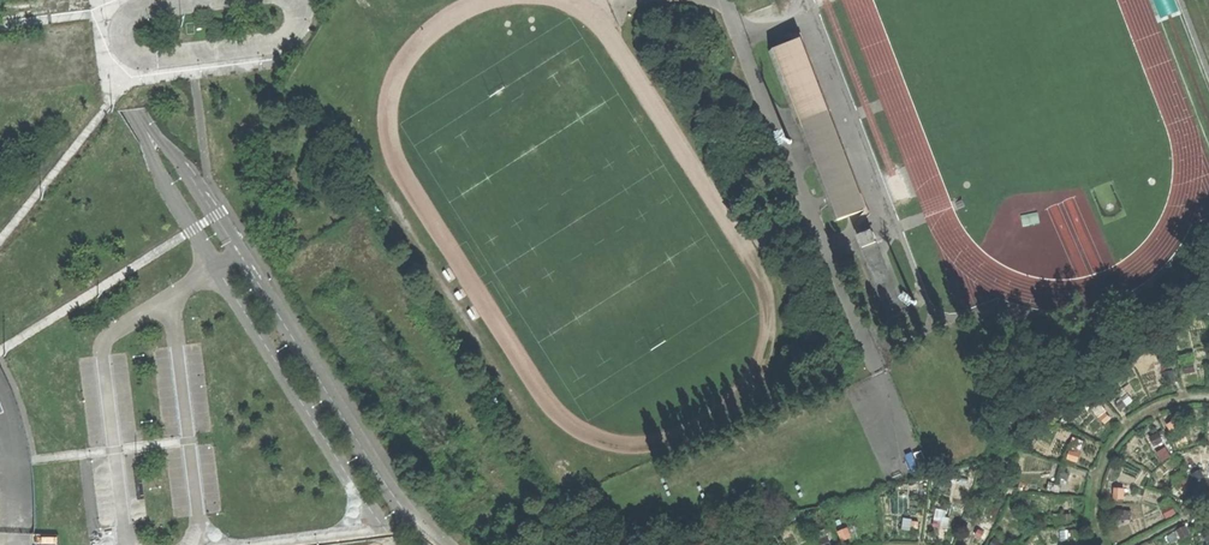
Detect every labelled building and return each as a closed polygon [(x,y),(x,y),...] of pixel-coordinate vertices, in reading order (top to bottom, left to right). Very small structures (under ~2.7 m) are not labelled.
[(769,51),(834,223),(863,213),(862,207),(867,206),(805,38),(769,51)] [(861,251),(888,322),(901,318),(871,234),(859,239),(864,250),(861,251)]
